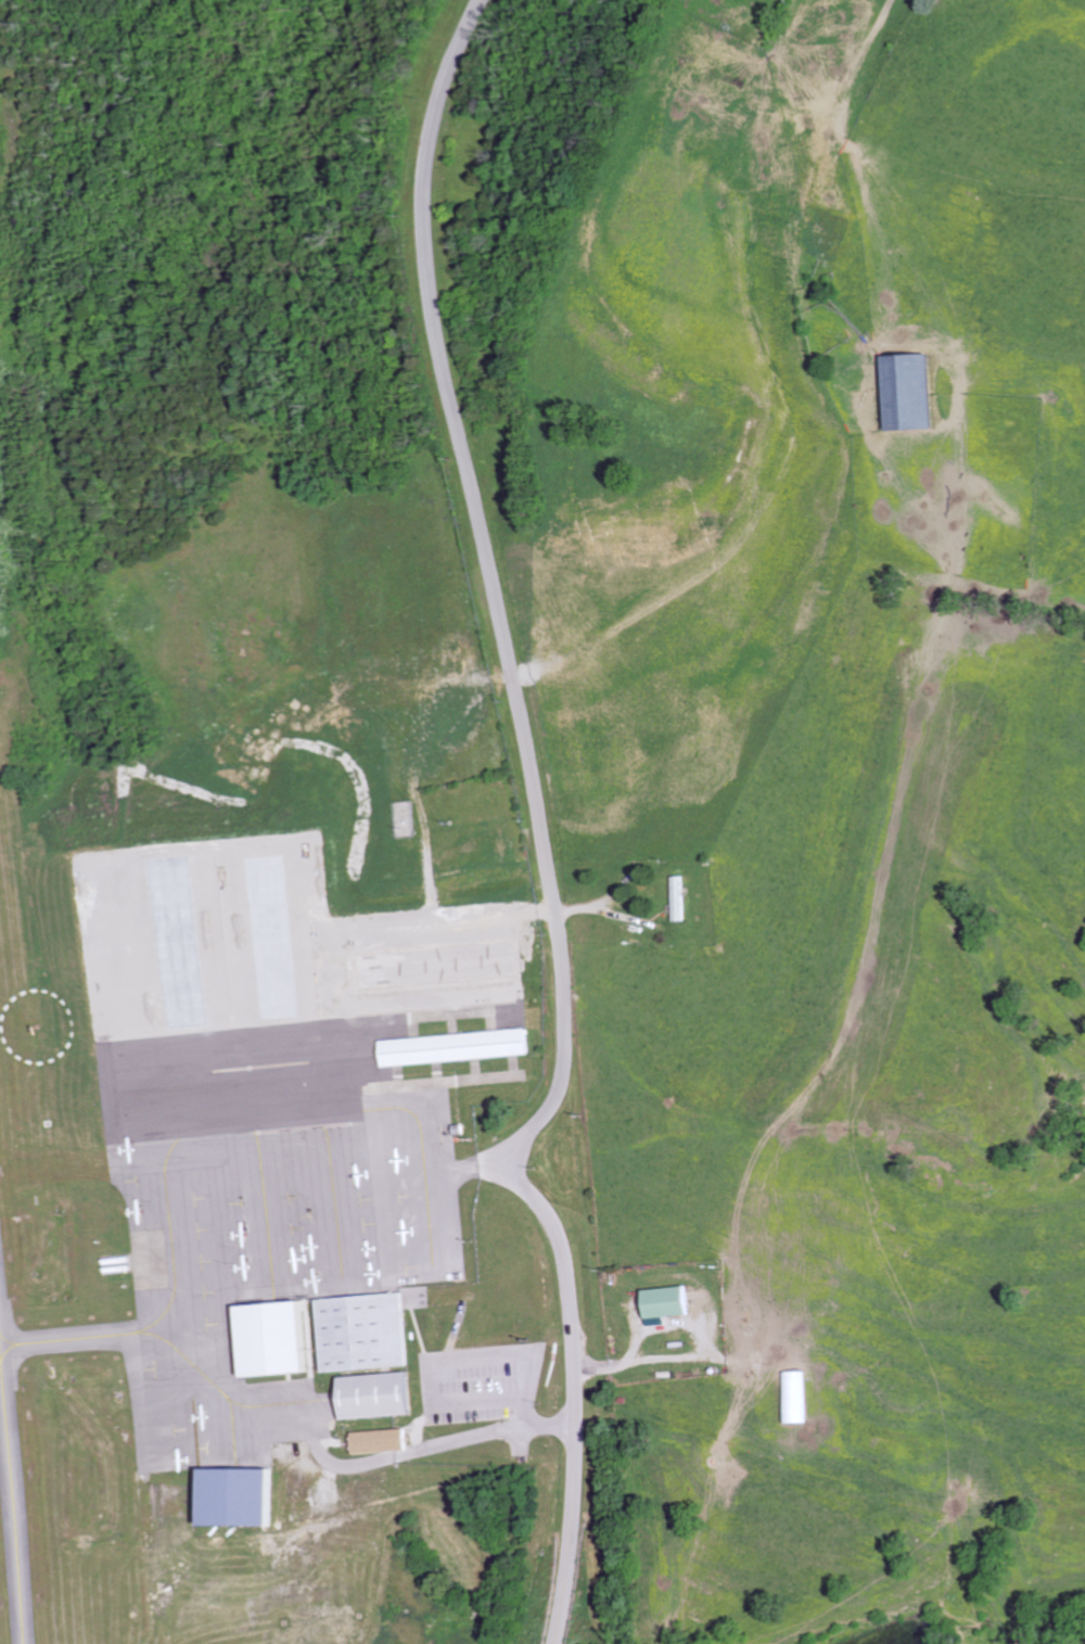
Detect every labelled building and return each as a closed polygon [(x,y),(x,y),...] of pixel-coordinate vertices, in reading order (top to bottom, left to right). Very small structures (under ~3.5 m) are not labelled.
[(893,433),(940,432),(937,356),(890,358),(893,433)] [(688,877),(677,877),(678,921),(689,921),(688,877)] [(382,1042),(384,1066),(534,1053),(532,1028),(382,1042)] [(695,1315),(694,1287),(649,1290),(651,1326),(671,1324),(671,1317),(695,1315)] [(319,1297),(326,1373),(413,1366),(408,1307),(407,1289),(385,1291),(319,1297)] [(244,1306),(249,1378),(315,1373),(310,1302),(244,1306)] [(339,1377),(342,1418),(413,1413),(409,1372),(339,1377)] [(357,1432),(358,1454),(413,1451),(412,1430),(357,1432)] [(200,1467),(202,1524),(277,1521),(275,1465),(200,1467)]
